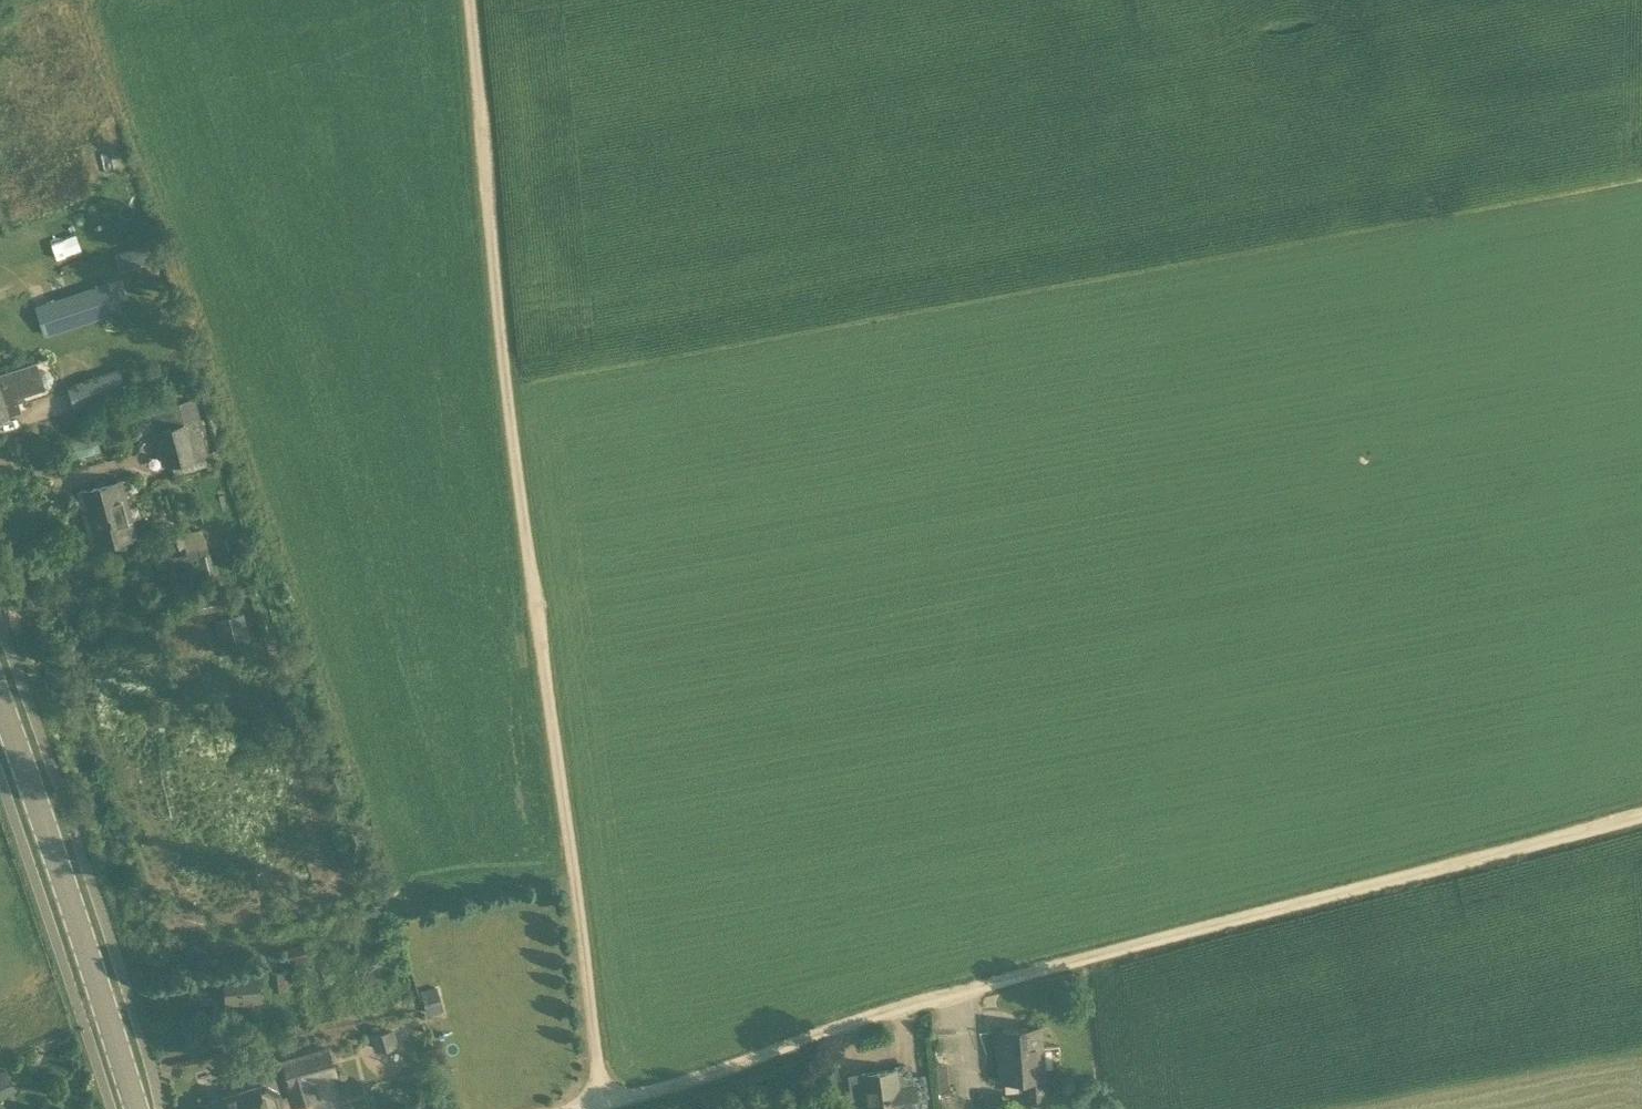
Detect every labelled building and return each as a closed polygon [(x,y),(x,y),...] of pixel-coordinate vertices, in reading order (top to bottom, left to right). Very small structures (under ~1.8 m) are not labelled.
[(129,250),(115,254),(120,270),(135,266),(129,250)] [(117,311),(107,281),(35,305),(45,335),(117,311)] [(6,371),(6,369),(0,371),(0,417),(20,410),(11,384),(21,381),(16,367),(6,371)] [(126,390),(118,368),(65,386),(73,409),(126,390)] [(164,467),(201,455),(190,417),(152,429),(164,467)] [(120,480),(78,491),(92,546),(135,535),(120,480)] [(242,617),(210,616),(209,637),(241,638),(242,617)] [(244,972),(222,974),(224,1001),(258,998),(255,964),(243,965),(244,972)] [(1044,1098),(1038,1026),(995,1030),(999,1081),(1025,1079),(1026,1099),(1044,1098)] [(370,1032),(378,1079),(400,1075),(392,1028),(370,1032)] [(275,1059),(290,1106),(320,1097),(316,1082),(332,1077),(337,1076),(327,1043),(275,1059)] [(945,1088),(945,1062),(937,1062),(936,1088),(945,1088)] [(12,1090),(2,1068),(0,1069),(0,1096),(12,1090)] [(864,1108),(926,1108),(925,1096),(927,1096),(925,1075),(910,1077),(911,1083),(897,1085),(895,1068),(847,1075),(850,1098),(863,1096),(864,1108)] [(257,1086),(205,1101),(207,1108),(277,1108),(279,1105),(280,1098),(278,1093),(273,1086),(265,1083),(256,1084),(257,1086)]
